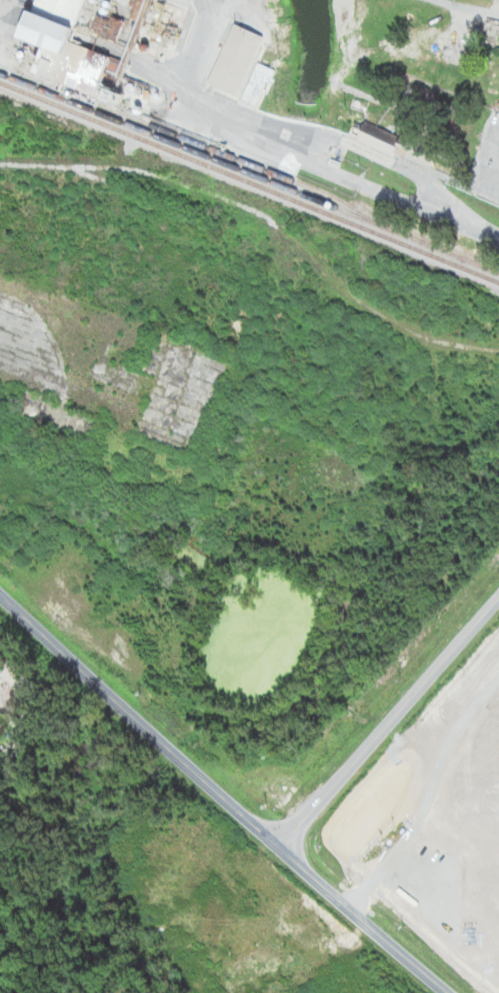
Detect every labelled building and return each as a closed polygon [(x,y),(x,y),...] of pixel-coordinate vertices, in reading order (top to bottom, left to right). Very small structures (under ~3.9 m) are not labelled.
[(19,38),(39,44),(31,72),(95,93),(107,54),(69,42),(83,0),(31,0),(19,38)] [(207,83),(238,96),(262,36),(231,23),(207,83)] [(244,95),(257,99),(267,71),(254,67),(244,95)] [(359,119),(352,139),(430,165),(437,145),(359,119)]
